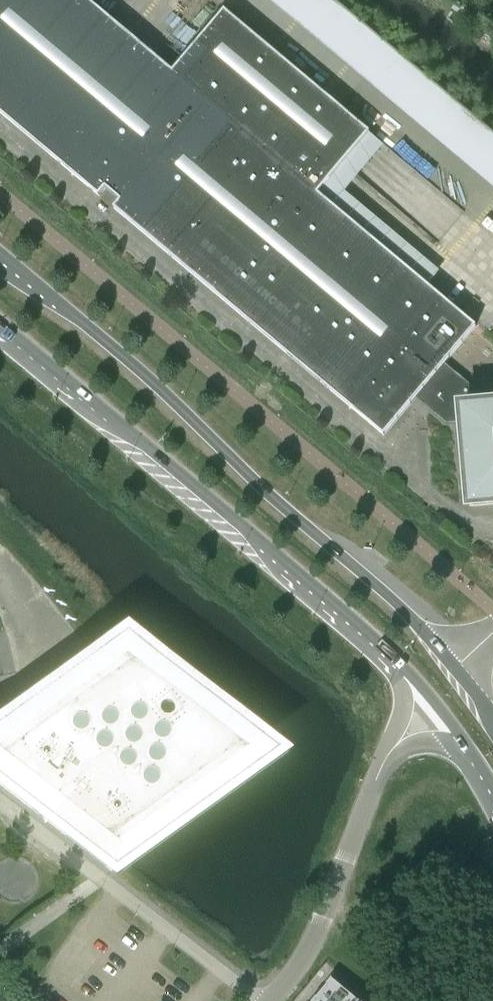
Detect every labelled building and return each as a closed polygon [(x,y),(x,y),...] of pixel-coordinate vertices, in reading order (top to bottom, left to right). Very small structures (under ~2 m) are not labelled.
[(415,398),(444,363),(476,326),(318,193),(369,132),(224,10),(173,71),(88,0),(0,0),(0,113),(99,196),(106,188),(120,200),(113,208),(384,435),(415,398)] [(332,0),(270,0),(278,6),(281,2),(399,101),(396,105),(456,155),(459,151),(492,180),(492,134),(332,0)] [(375,157),(404,182),(414,171),(384,146),(375,157)] [(415,398),(446,424),(463,423),(470,505),(492,503),(492,404),(444,363),(415,398)] [(275,752),(121,633),(77,665),(0,720),(0,785),(111,871),(275,752)] [(314,1000),(359,1000),(332,979),(314,1000)]
